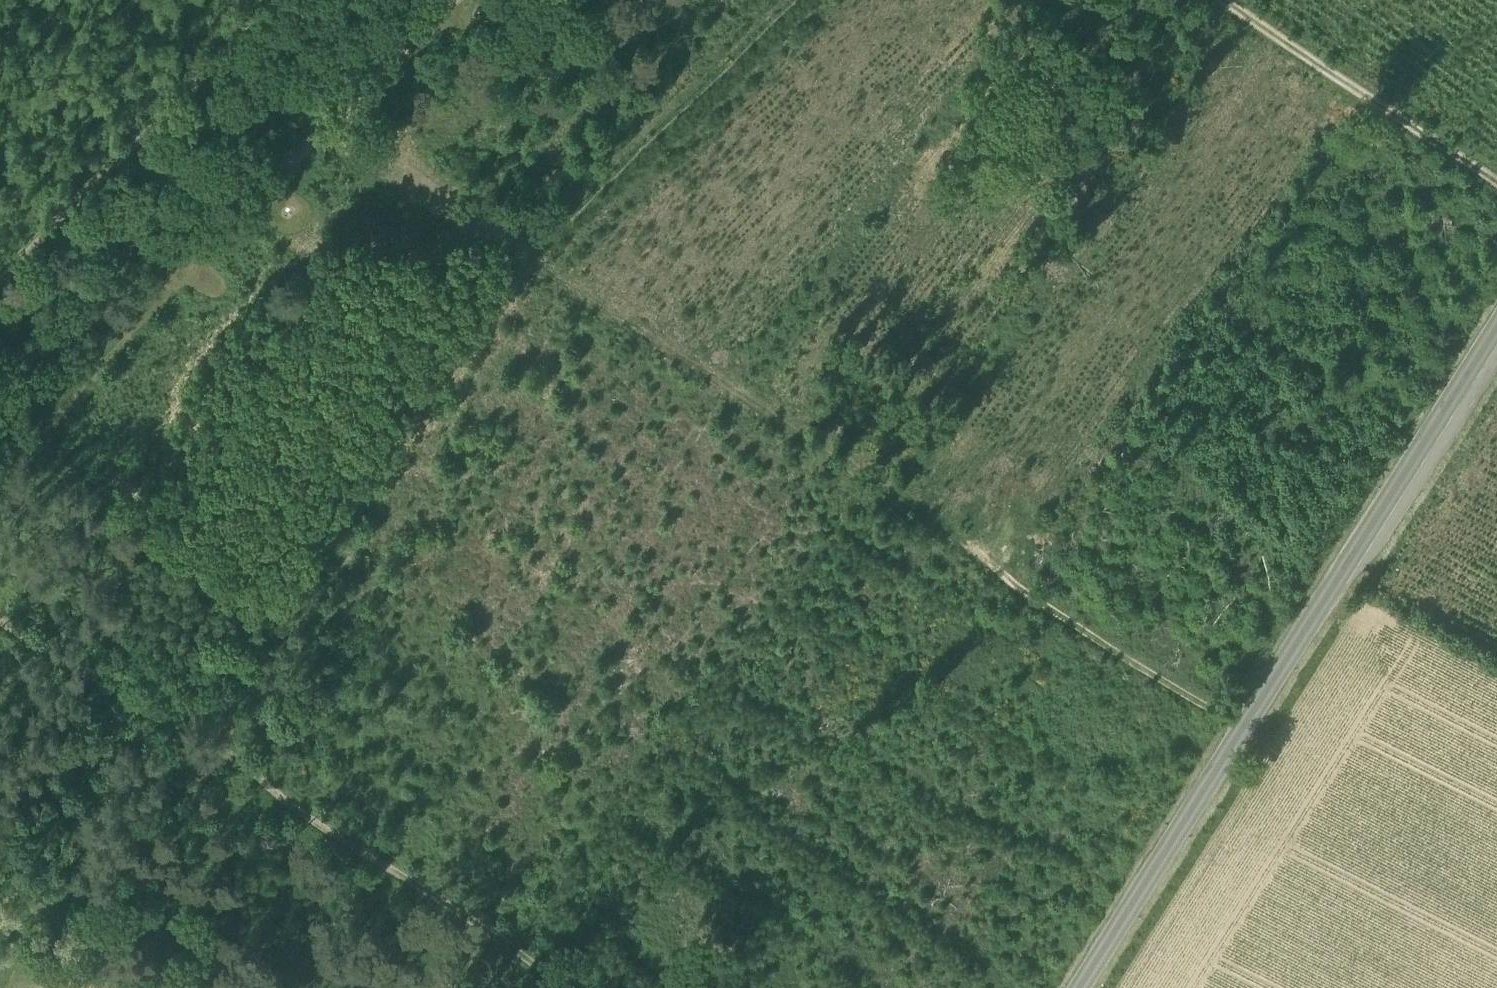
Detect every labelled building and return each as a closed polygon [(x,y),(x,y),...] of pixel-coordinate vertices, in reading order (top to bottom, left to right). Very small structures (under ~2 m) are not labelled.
[(1437,221),(1443,233),(1454,228),(1448,216),(1437,221)]
